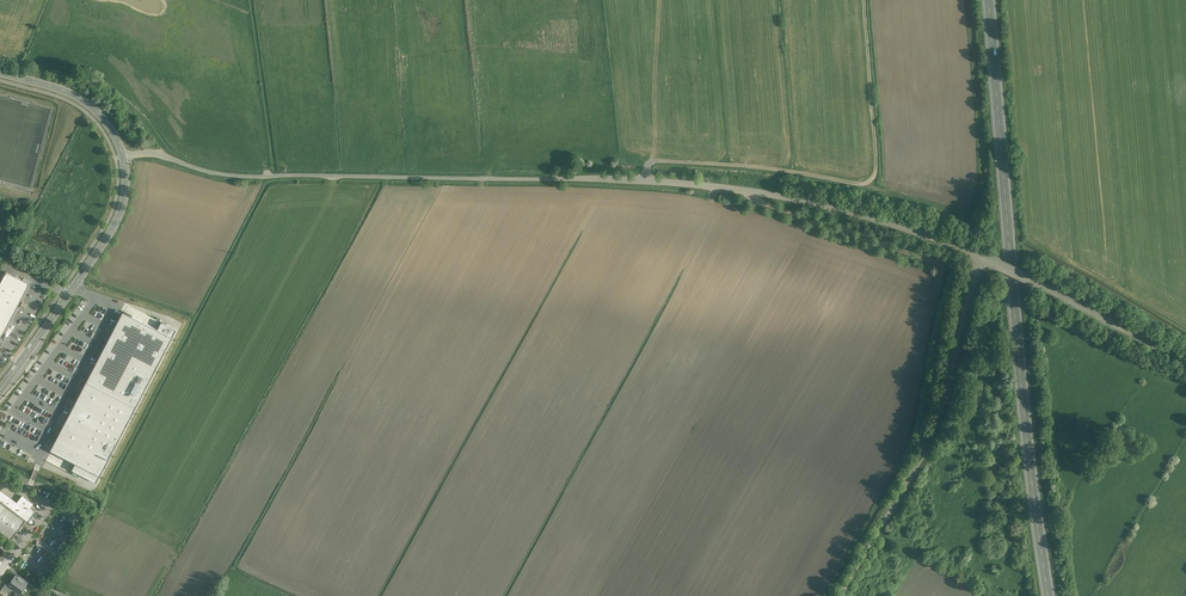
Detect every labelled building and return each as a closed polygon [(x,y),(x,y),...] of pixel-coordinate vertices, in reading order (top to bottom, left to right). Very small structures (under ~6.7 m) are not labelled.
[(0,282),(0,338),(29,283),(6,271),(0,282)] [(108,336),(105,342),(155,368),(175,329),(160,321),(157,328),(122,311),(108,336)] [(155,368),(105,342),(93,366),(85,381),(135,406),(155,368)] [(135,406),(85,381),(57,436),(50,450),(75,463),(71,470),(96,482),(135,406)] [(1,491),(0,490),(0,531),(0,532),(1,532),(5,535),(6,536),(10,539),(11,539),(14,535),(15,534),(18,529),(20,531),(24,526),(22,525),(25,520),(16,513),(21,506),(17,503),(16,502),(15,502),(11,499),(12,499),(11,498),(7,495),(6,494),(6,495),(2,492),(2,491),(1,491)] [(32,504),(22,496),(17,503),(21,506),(16,513),(25,520),(27,521),(30,516),(31,517),(31,516),(30,516),(34,512),(29,508),(32,504)] [(15,574),(7,585),(19,593),(28,581),(19,575),(18,576),(15,574)]
